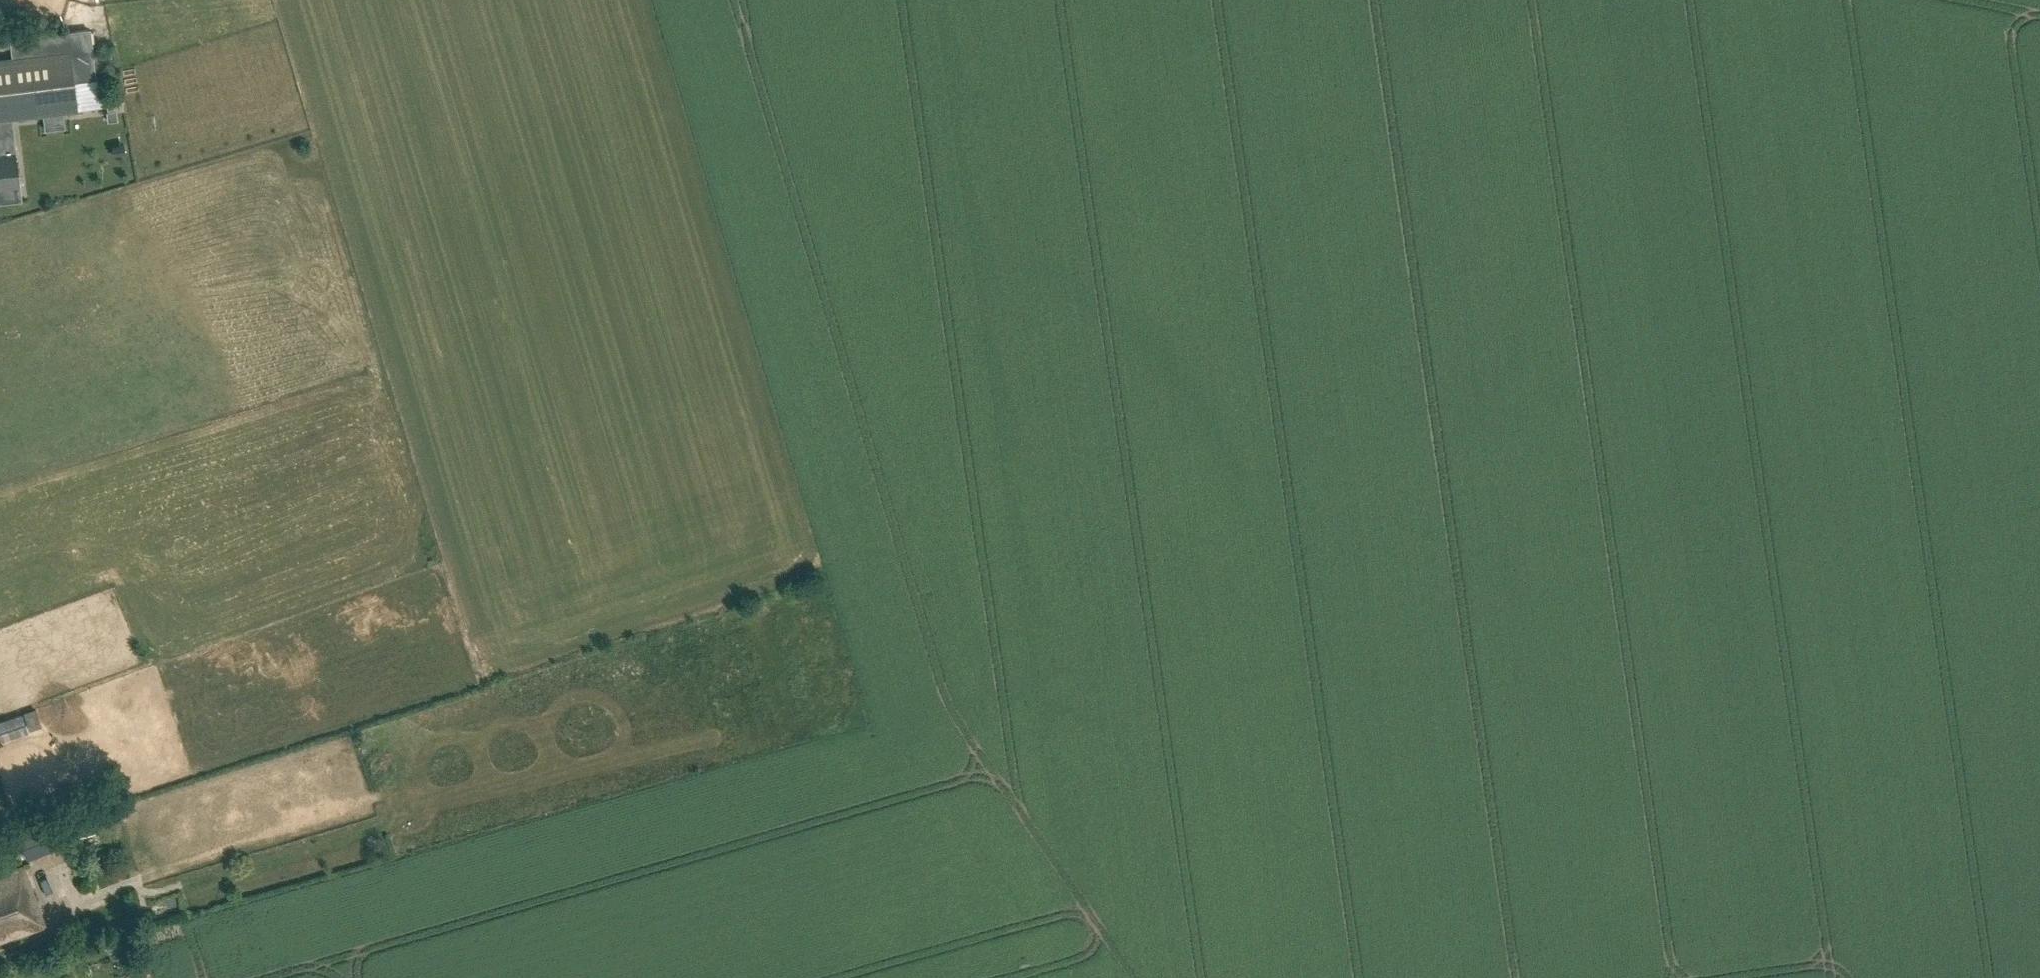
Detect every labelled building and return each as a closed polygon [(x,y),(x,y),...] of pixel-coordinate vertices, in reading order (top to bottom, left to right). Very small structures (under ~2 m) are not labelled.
[(10,119),(45,115),(61,113),(77,111),(73,80),(95,77),(90,30),(10,40),(2,41),(3,48),(11,47),(13,58),(0,60),(0,120),(10,119)] [(106,113),(107,123),(117,122),(116,112),(106,113)] [(123,143),(111,145),(113,154),(125,153),(123,143)] [(17,187),(15,171),(13,154),(12,152),(0,154),(0,189),(17,187)] [(23,713),(29,731),(41,727),(35,709),(23,713)] [(0,721),(0,741),(27,733),(21,714),(0,721)] [(94,833),(90,811),(74,814),(78,836),(94,833)] [(56,850),(46,853),(56,890),(67,887),(56,850)] [(43,925),(23,866),(0,874),(0,941),(43,925)] [(107,952),(123,947),(120,937),(104,942),(107,952)]
